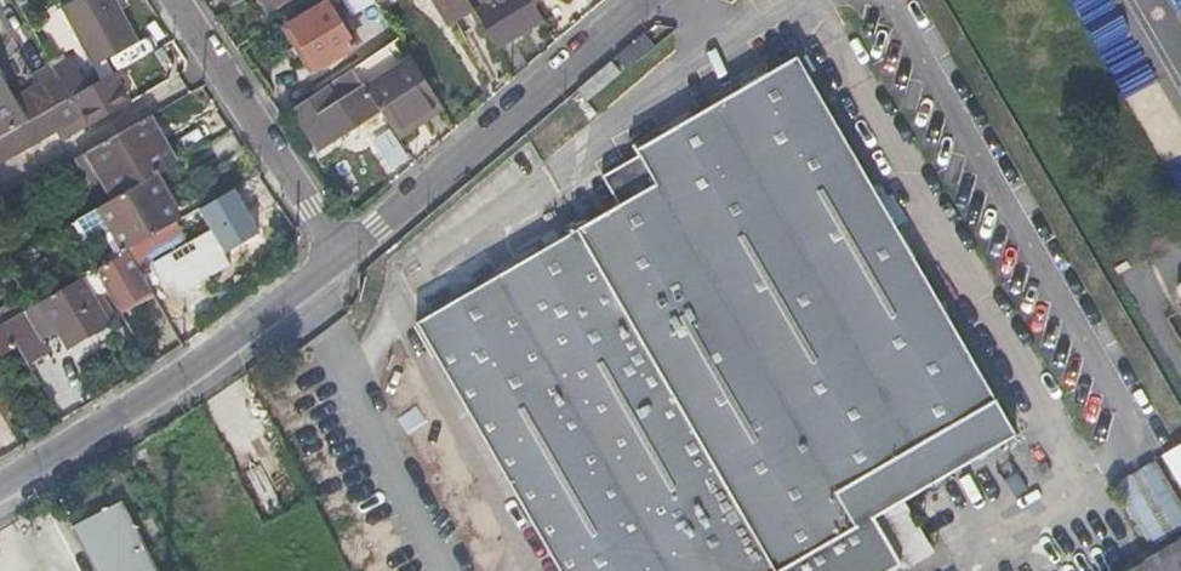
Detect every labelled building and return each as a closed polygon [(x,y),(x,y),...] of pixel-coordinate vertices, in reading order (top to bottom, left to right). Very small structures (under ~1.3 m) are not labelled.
[(61,6),(93,65),(140,39),(117,0),(73,0),(61,6)] [(268,13),(276,8),(271,0),(259,0),(268,13)] [(276,8),(290,0),(271,0),(276,8)] [(353,16),(377,2),(376,0),(342,0),(353,16)] [(454,19),(474,7),(469,0),(442,0),(454,19)] [(497,47),(542,19),(531,0),(487,0),(489,3),(476,10),(497,47)] [(1113,0),(1080,0),(1114,82),(1142,70),(1113,0)] [(315,69),(353,45),(324,1),(286,26),(315,69)] [(363,35),(374,51),(398,36),(382,9),(366,18),(372,28),(363,35)] [(378,109),(391,129),(439,99),(410,55),(363,85),(378,109)] [(479,288),(460,300),(423,322),(542,541),(554,561),(559,570),(895,570),(902,567),(871,514),(1015,431),(805,56),(648,144),(648,153),(609,174),(625,203),(479,288)] [(70,99),(87,89),(74,65),(57,76),(70,99)] [(53,67),(33,78),(37,87),(16,100),(0,72),(0,139),(18,129),(70,99),(57,76),(53,67)] [(327,83),(314,91),(316,94),(292,109),(317,148),(378,109),(363,85),(351,67),(334,78),(345,95),(338,99),(327,83)] [(70,99),(18,129),(28,147),(80,117),(90,132),(106,122),(94,105),(100,101),(92,89),(71,101),(70,99)] [(155,176),(177,163),(147,117),(87,151),(116,198),(155,176)] [(394,128),(374,137),(389,170),(409,162),(394,128)] [(174,223),(179,220),(155,176),(116,198),(103,206),(128,249),(174,223)] [(151,290),(153,292),(167,285),(156,262),(171,254),(167,248),(183,239),(174,223),(128,249),(151,290)] [(156,262),(167,285),(214,256),(203,236),(186,245),(183,239),(167,248),(171,254),(156,262)] [(95,268),(118,307),(151,290),(128,249),(95,268)] [(460,300),(479,288),(466,263),(447,274),(460,300)] [(15,342),(27,362),(46,350),(39,338),(57,328),(68,345),(114,318),(100,293),(94,296),(82,275),(2,320),(15,342)] [(2,320),(0,321),(0,351),(15,342),(2,320)] [(1166,452),(1180,485),(1180,445),(1166,452)] [(1180,529),(1180,510),(1155,461),(1137,471),(1137,473),(1122,481),(1154,543),(1180,529)] [(122,499),(78,522),(103,570),(160,570),(122,499)] [(1127,570),(1180,570),(1180,539),(1127,570)] [(541,568),(554,561),(542,541),(530,547),(541,568)]
